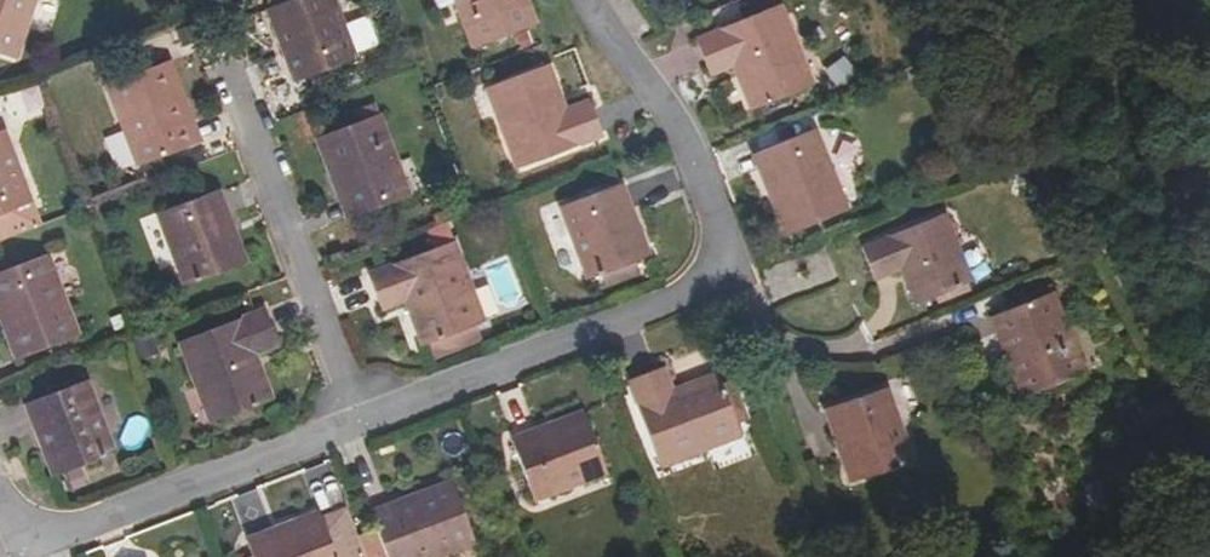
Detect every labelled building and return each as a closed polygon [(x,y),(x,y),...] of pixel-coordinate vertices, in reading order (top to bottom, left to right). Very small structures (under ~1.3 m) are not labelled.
[(17,60),(36,0),(0,0),(0,55),(17,60)] [(336,0),(289,0),(270,7),(287,52),(283,53),(294,83),(358,58),(336,0)] [(473,49),(538,25),(528,0),(454,0),(473,49)] [(801,53),(782,4),(719,29),(696,39),(710,76),(732,67),(750,111),(808,87),(795,55),(801,53)] [(287,52),(270,7),(266,9),(283,53),(287,52)] [(814,85),(801,53),(795,55),(808,87),(814,85)] [(842,55),(823,69),(834,85),(854,72),(842,55)] [(184,94),(171,60),(106,85),(137,167),(195,145),(177,97),(184,94)] [(566,108),(549,64),(492,86),(504,118),(498,121),(516,169),(603,136),(589,100),(566,108)] [(504,118),(492,86),(485,88),(498,121),(504,118)] [(202,142),(184,94),(177,97),(195,145),(202,142)] [(412,196),(380,114),(316,138),(328,172),(335,170),(354,218),(412,196)] [(850,209),(816,128),(759,152),(778,199),(772,202),(786,236),(850,209)] [(0,131),(0,239),(16,233),(8,212),(29,204),(33,202),(5,129),(0,131)] [(778,199),(759,152),(752,154),(772,202),(778,199)] [(354,218),(335,170),(328,172),(347,220),(354,218)] [(634,213),(623,182),(559,207),(587,280),(644,258),(628,216),(634,213)] [(219,188),(155,213),(184,287),(243,264),(227,219),(230,218),(219,188)] [(37,225),(29,204),(8,212),(16,233),(37,225)] [(651,255),(634,213),(628,216),(644,258),(651,255)] [(945,213),(862,247),(875,281),(899,271),(902,270),(916,305),(928,301),(930,307),(973,289),(971,283),(974,282),(945,213)] [(247,262),(230,218),(227,219),(243,264),(247,262)] [(455,241),(368,274),(382,311),(404,303),(422,347),(479,325),(467,292),(473,290),(455,241)] [(49,253),(0,271),(0,301),(9,324),(2,327),(15,361),(80,336),(49,253)] [(916,305),(902,270),(899,271),(913,306),(916,305)] [(486,322),(473,290),(467,292),(479,325),(486,322)] [(1087,372),(1054,291),(997,315),(1016,362),(1009,365),(1023,399),(1087,372)] [(0,301),(0,321),(2,327),(9,324),(0,301)] [(279,346),(265,308),(178,342),(197,392),(204,389),(216,422),(274,399),(257,355),(279,346)] [(1016,362),(997,315),(990,318),(1009,365),(1016,362)] [(717,373),(674,391),(663,366),(627,381),(661,468),(710,450),(707,443),(740,430),(738,425),(750,420),(734,378),(721,383),(717,373)] [(116,452),(88,379),(24,404),(35,433),(39,432),(56,476),(116,452)] [(915,461),(888,387),(824,410),(835,439),(839,438),(855,482),(915,461)] [(216,422),(204,389),(197,392),(209,424),(216,422)] [(584,410),(539,427),(541,431),(585,414),(584,410)] [(585,414),(541,431),(539,427),(510,438),(535,502),(608,474),(585,414)] [(122,417),(123,446),(143,446),(142,417),(122,417)] [(740,430),(707,443),(710,450),(742,437),(740,430)] [(56,476),(39,432),(35,433),(52,477),(56,476)] [(855,482),(839,438),(835,439),(851,484),(855,482)] [(452,480),(417,493),(420,500),(372,518),(376,529),(361,535),(369,556),(445,556),(476,545),(452,480)] [(417,493),(369,512),(372,518),(420,500),(417,493)] [(318,511),(274,528),(276,531),(319,514),(318,511)] [(319,514),(276,531),(274,528),(245,539),(252,556),(250,556),(336,556),(319,514)]
